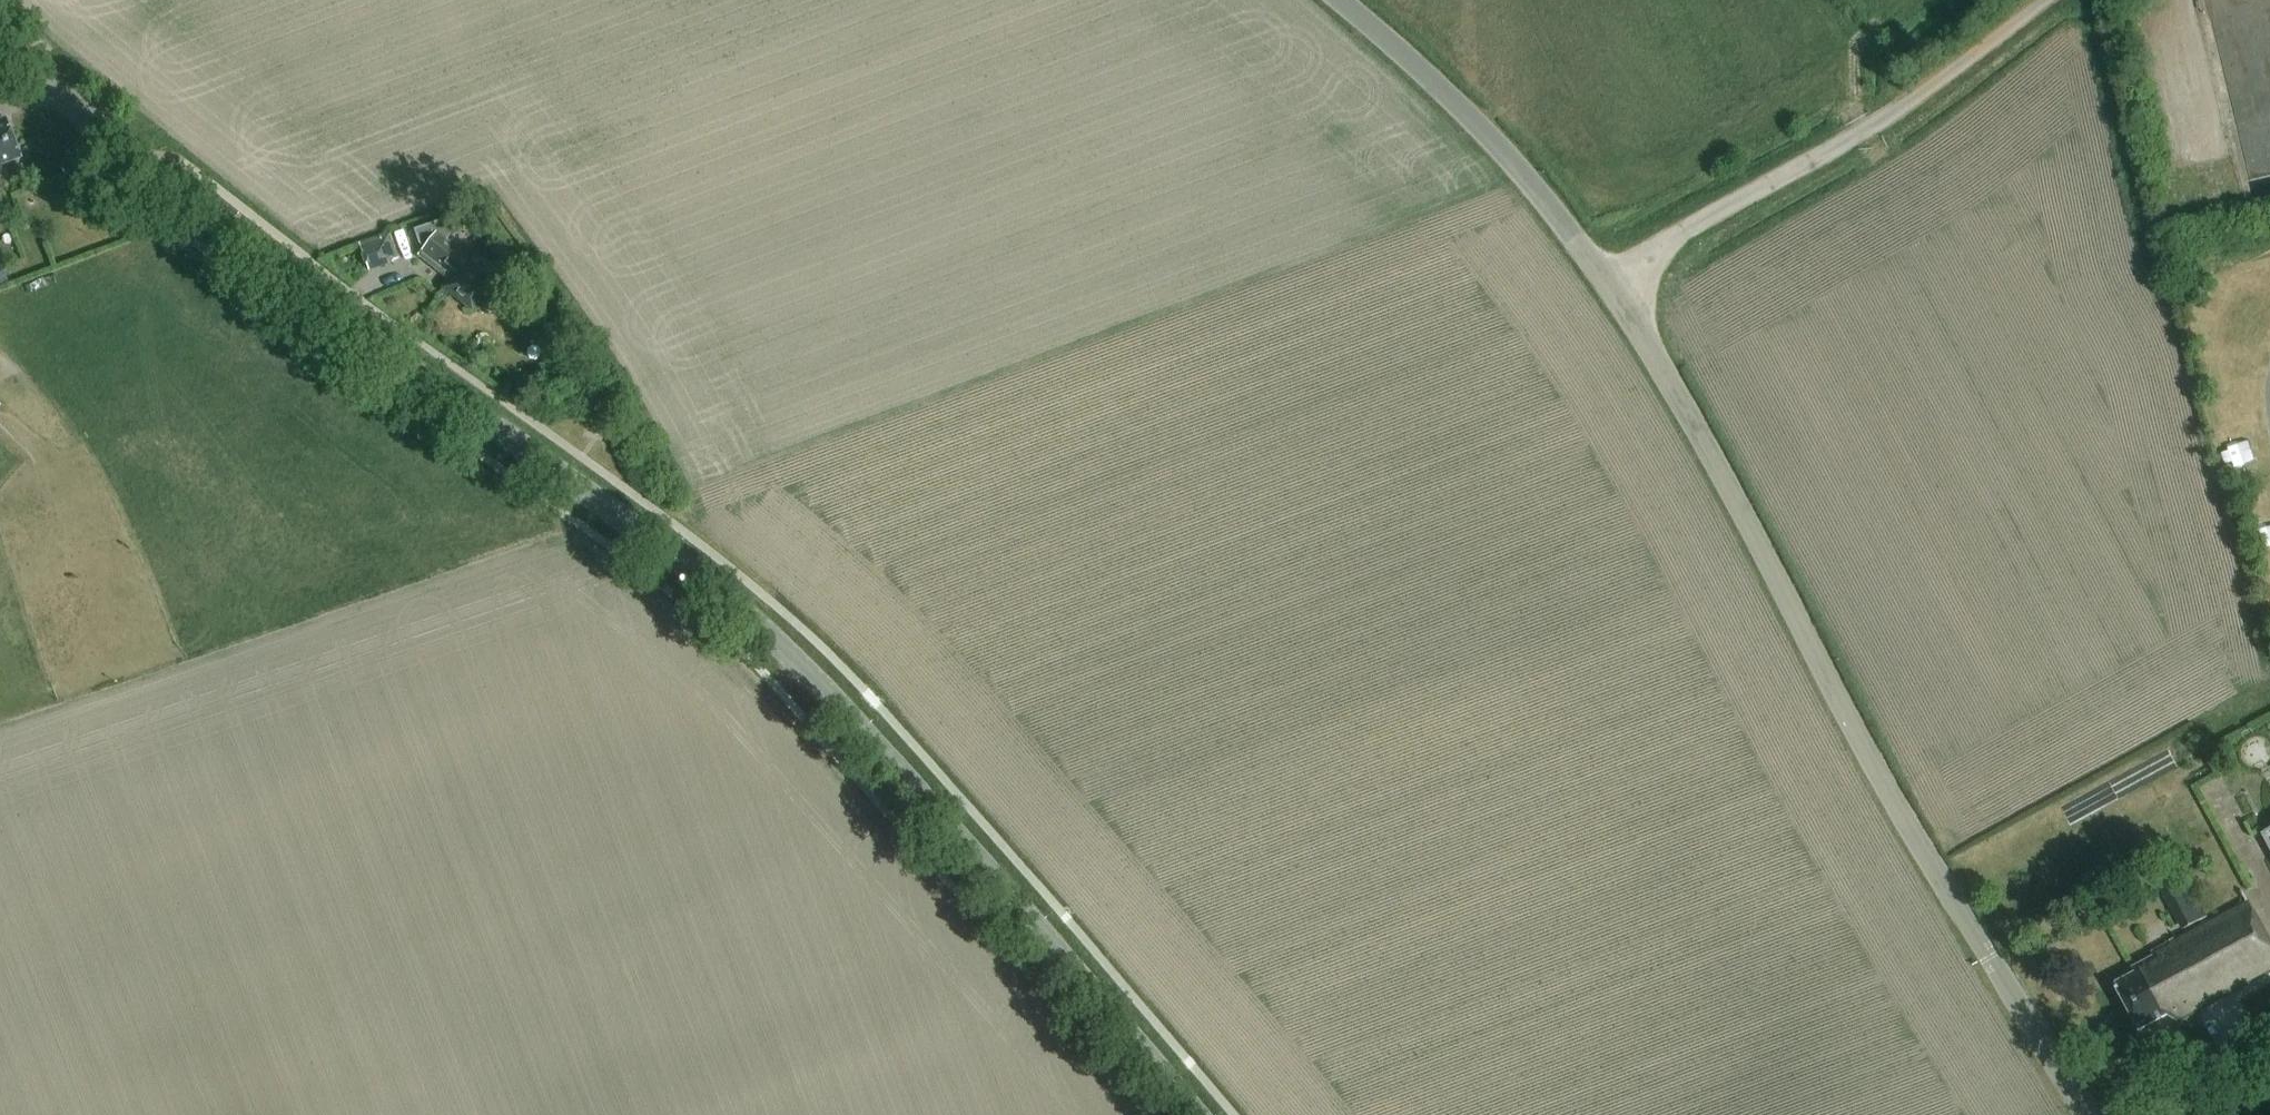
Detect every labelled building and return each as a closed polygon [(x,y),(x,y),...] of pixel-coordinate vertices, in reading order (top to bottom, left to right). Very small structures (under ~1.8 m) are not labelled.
[(4,171),(3,165),(22,158),(8,118),(0,121),(0,173),(4,171)] [(422,244),(424,246),(422,249),(454,275),(445,286),(472,306),(498,273),(468,249),(465,252),(449,239),(454,233),(449,219),(417,231),(422,244)] [(395,259),(385,234),(363,243),(372,268),(395,259)] [(0,274),(0,285),(8,282),(4,272),(0,274)] [(2164,890),(2185,929),(2207,918),(2186,878),(2164,890)] [(2170,943),(2171,946),(2155,955),(2158,961),(2136,972),(2138,976),(2118,987),(2143,1032),(2171,1017),(2185,1023),(2269,976),(2269,933),(2251,899),(2170,943)]
